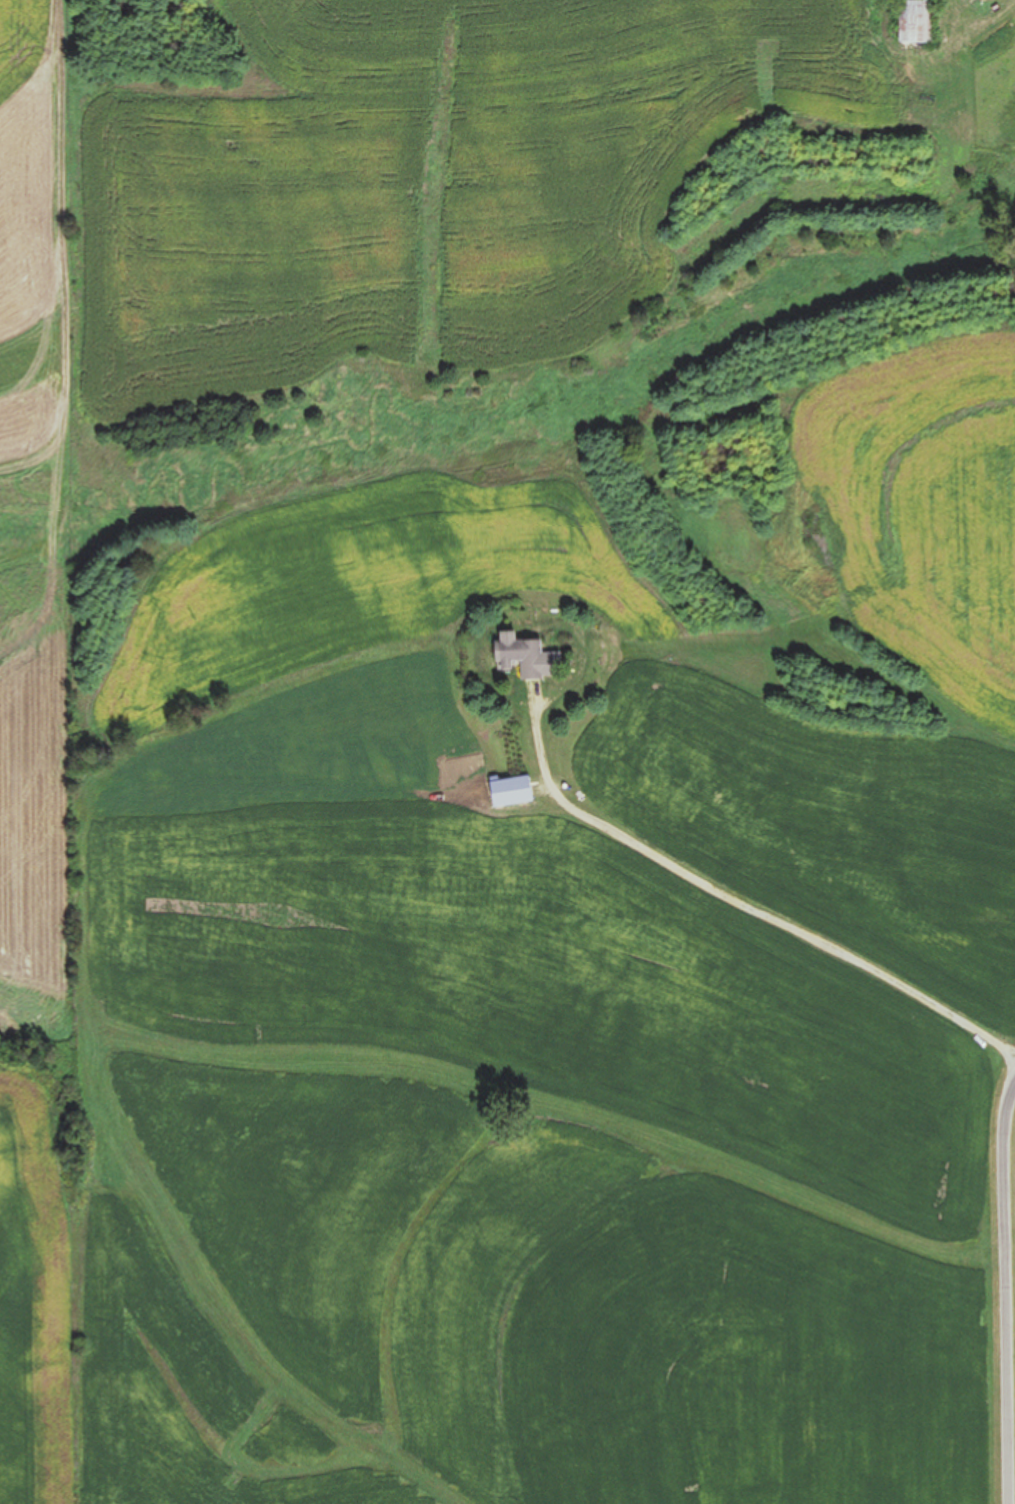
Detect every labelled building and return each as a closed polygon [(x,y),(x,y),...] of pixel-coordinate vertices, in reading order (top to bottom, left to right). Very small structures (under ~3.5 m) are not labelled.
[(896,44),(931,44),(931,1),(896,1),(896,44)] [(541,679),(541,639),(492,640),(492,662),(498,662),(498,673),(512,672),(512,662),(519,662),(519,680),(541,679)] [(488,781),(491,807),(530,802),(527,776),(488,781)]
